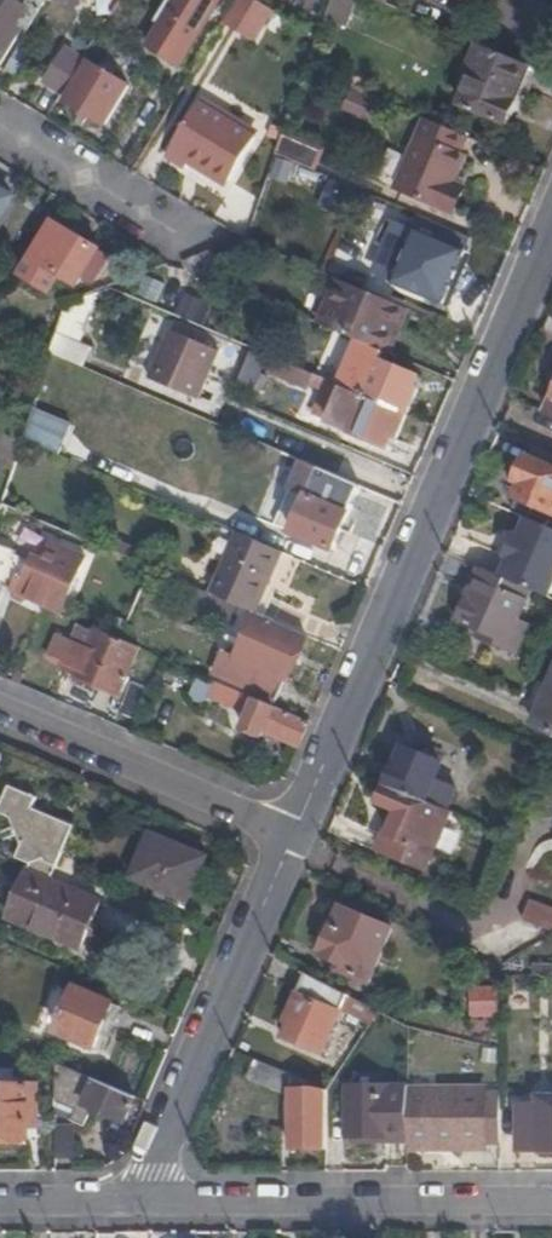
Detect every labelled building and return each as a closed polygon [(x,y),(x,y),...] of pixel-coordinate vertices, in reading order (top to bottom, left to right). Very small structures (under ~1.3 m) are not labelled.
[(27,37),(50,0),(0,0),(0,67),(1,67),(22,33),(27,37)] [(163,29),(192,47),(221,0),(180,0),(163,29)] [(331,2),(347,9),(351,0),(332,0),(331,2)] [(291,21),(265,4),(258,17),(284,32),(291,21)] [(460,84),(467,87),(484,48),(477,45),(460,84)] [(517,102),(532,68),(484,48),(467,87),(472,91),(465,109),(511,128),(521,104),(517,102)] [(83,112),(91,116),(109,127),(131,88),(114,77),(117,71),(112,67),(108,73),(90,62),(67,101),(83,112)] [(351,95),(345,112),(374,123),(380,106),(351,95)] [(227,188),(257,138),(201,104),(171,153),(227,188)] [(89,121),(91,116),(83,112),(81,116),(89,121)] [(463,155),(470,139),(428,121),(400,189),(457,214),(467,191),(456,186),(469,158),(463,155)] [(285,136),(278,156),(316,172),(324,152),(285,136)] [(0,190),(0,225),(16,199),(0,190)] [(103,251),(57,223),(26,275),(54,292),(64,275),(82,286),(103,251)] [(444,307),(469,254),(420,233),(398,287),(444,307)] [(317,323),(390,354),(409,309),(336,279),(317,323)] [(177,312),(200,324),(210,304),(186,293),(177,312)] [(54,359),(89,365),(92,348),(84,346),(92,301),(64,297),(54,359)] [(220,351),(172,331),(152,381),(199,400),(220,351)] [(364,357),(350,388),(369,397),(382,364),(364,357)] [(369,397),(411,414),(421,392),(416,390),(422,377),(384,360),(382,364),(369,397)] [(321,376),(298,366),(292,378),(315,388),(321,376)] [(401,440),(411,414),(369,397),(350,388),(336,423),(354,431),(353,434),(391,450),(396,438),(401,440)] [(63,452),(73,423),(35,410),(25,439),(63,452)] [(23,444),(0,429),(0,430),(0,448),(15,457),(23,444)] [(530,519),(531,514),(551,523),(551,454),(534,446),(530,457),(528,456),(517,481),(523,484),(511,511),(527,517),(530,519)] [(339,551),(365,486),(363,485),(327,470),(306,461),(300,490),(312,496),(296,532),(339,551)] [(549,598),(551,591),(551,528),(530,519),(527,517),(519,537),(514,535),(505,556),(509,559),(501,577),(530,590),(549,598)] [(261,613),(288,552),(239,531),(234,544),(219,578),(213,593),(241,605),(260,613),(261,613)] [(117,552),(143,563),(148,551),(122,540),(117,552)] [(15,575),(9,588),(17,592),(18,598),(26,602),(32,597),(66,611),(89,557),(55,543),(48,560),(38,556),(30,573),(40,578),(36,584),(15,575)] [(0,544),(0,614),(20,549),(0,544)] [(501,577),(484,570),(469,600),(466,600),(459,615),(460,618),(459,619),(489,634),(487,640),(504,648),(530,590),(501,577)] [(241,605),(213,593),(199,587),(193,603),(234,621),(241,605)] [(291,680),(310,635),(261,613),(260,613),(253,631),(249,640),(242,658),(233,654),(224,675),(281,699),(290,679),(291,680)] [(244,637),(249,640),(253,631),(247,629),(244,637)] [(145,648),(125,639),(103,630),(95,649),(80,642),(70,665),(85,671),(82,678),(125,696),(145,648)] [(245,703),(249,693),(220,681),(214,696),(235,707),(238,700),(245,703)] [(535,727),(551,734),(551,687),(535,727)] [(302,745),(312,721),(249,693),(245,703),(243,707),(254,712),(248,728),(266,735),(268,730),(302,745)] [(387,786),(446,811),(455,790),(433,779),(441,763),(407,748),(399,766),(396,766),(387,786)] [(441,822),(446,811),(387,786),(379,805),(397,813),(381,852),(423,873),(445,823),(441,822)] [(19,853),(57,868),(74,827),(32,810),(37,800),(9,787),(0,808),(0,815),(12,820),(22,845),(19,853)] [(185,902),(204,857),(149,834),(130,878),(185,902)] [(79,950),(99,902),(26,872),(7,919),(79,950)] [(551,933),(551,913),(528,904),(521,921),(551,933)] [(322,954),(348,966),(345,973),(369,983),(393,929),(341,907),(331,931),(329,929),(321,948),(323,950),(322,954)] [(534,976),(551,977),(551,966),(534,966),(534,976)] [(373,1026),(381,1013),(307,975),(289,1016),(294,1018),(285,1038),(327,1057),(330,1050),(325,1048),(341,1012),(346,1015),(348,1013),(373,1026)] [(94,1050),(112,1007),(68,988),(49,1031),(94,1050)] [(499,1002),(499,988),(473,988),(473,1002),(499,1002)] [(499,1002),(473,1002),(473,1015),(498,1015),(499,1002)] [(290,1074),(257,1061),(248,1079),(282,1093),(290,1074)] [(95,1083),(54,1064),(53,1115),(83,1129),(91,1111),(122,1125),(134,1099),(95,1083)] [(409,1091),(409,1087),(349,1086),(348,1136),(386,1137),(386,1141),(409,1141),(409,1091)] [(36,1134),(36,1088),(0,1087),(0,1141),(27,1141),(27,1134),(36,1134)] [(291,1150),(328,1151),(329,1092),(316,1089),(291,1089),(291,1150)] [(409,1141),(409,1147),(484,1148),(484,1145),(499,1145),(499,1097),(483,1096),(483,1094),(409,1091),(409,1141)] [(517,1106),(517,1147),(538,1147),(538,1150),(551,1150),(551,1106),(517,1106)] [(53,1127),(53,1161),(75,1162),(73,1127),(53,1127)]
